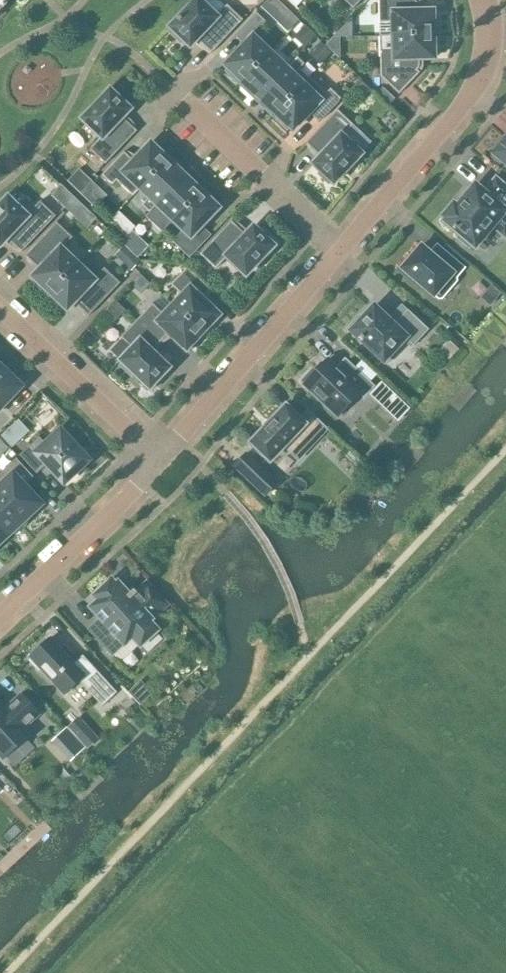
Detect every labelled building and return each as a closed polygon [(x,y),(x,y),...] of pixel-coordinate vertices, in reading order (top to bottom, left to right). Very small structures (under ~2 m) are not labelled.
[(198,0),(196,0),(170,28),(171,30),(169,33),(181,44),(184,41),(190,47),(197,40),(212,53),(243,20),(227,5),(216,17),(198,0)] [(354,9),(363,0),(344,0),(354,9)] [(380,23),(380,37),(391,36),(438,35),(437,16),(433,16),(433,12),(418,12),(418,6),(418,5),(418,4),(417,3),(417,2),(416,1),(417,0),(379,0),(380,23)] [(254,35),(264,24),(254,15),(237,33),(247,42),(225,66),(228,69),(225,71),(237,83),(269,49),(254,35)] [(293,16),(284,25),(290,30),(298,21),(293,16)] [(306,48),(316,37),(304,26),(295,37),(306,48)] [(381,51),(381,77),(399,94),(420,73),(417,71),(418,70),(419,69),(419,68),(420,66),(420,65),(420,60),(434,59),(434,55),(438,55),(438,35),(391,36),(391,50),(381,51)] [(319,43),(309,54),(321,65),(331,54),(319,43)] [(269,49),(237,83),(249,95),(252,92),(259,98),(288,67),(269,49)] [(263,107),(275,119),(313,79),(310,77),(305,83),(296,74),(305,64),(298,57),(288,67),(259,98),(265,104),(263,107)] [(327,94),(313,79),(275,119),(287,131),(290,128),(293,131),(310,113),(320,122),(341,99),(331,90),(327,94)] [(362,81),(354,89),(363,98),(371,90),(362,81)] [(383,88),(377,94),(389,106),(395,99),(383,88)] [(91,149),(106,164),(137,132),(123,118),(130,110),(124,104),(127,101),(115,90),(112,93),(110,91),(82,120),(101,138),(91,149)] [(338,110),(306,143),(321,157),(313,165),(321,172),(318,175),(329,185),(332,182),(334,184),(361,155),(342,137),(353,125),(338,110)] [(493,153),(505,164),(505,139),(493,153)] [(132,195),(138,189),(169,156),(156,144),(154,147),(151,144),(133,162),(124,153),(103,175),(113,185),(117,181),(132,195)] [(138,189),(148,198),(142,205),(150,213),(157,207),(185,177),(179,171),(182,168),(169,156),(138,189)] [(79,169),(68,181),(81,194),(93,182),(79,169)] [(185,177),(157,207),(175,224),(206,191),(194,180),(191,183),(185,177)] [(456,238),(469,248),(472,245),(474,248),(493,226),(505,236),(505,235),(505,188),(496,179),(484,193),(475,185),(456,207),(453,204),(442,217),(445,220),(444,222),(459,235),(456,238)] [(93,182),(81,194),(96,208),(108,196),(93,182)] [(175,224),(183,231),(172,241),(190,258),(200,248),(211,236),(201,227),(219,209),(215,206),(218,203),(206,191),(175,224)] [(8,198),(0,206),(0,246),(7,239),(22,253),(56,216),(41,202),(27,216),(8,198)] [(119,212),(110,221),(127,237),(136,228),(119,212)] [(232,222),(200,254),(215,269),(226,257),(246,276),(273,247),(272,245),(274,242),(264,232),(261,235),(253,228),(246,235),(232,222)] [(72,239),(56,223),(25,256),(40,270),(33,277),(36,280),(33,283),(47,297),(79,263),(63,248),(72,239)] [(125,246),(115,256),(131,272),(141,261),(125,246)] [(419,248),(399,271),(432,299),(452,276),(458,281),(466,272),(441,251),(433,260),(419,248)] [(79,263),(47,297),(61,310),(64,307),(67,310),(74,303),(89,316),(119,285),(104,270),(95,279),(79,263)] [(181,294),(172,304),(205,336),(219,322),(216,319),(219,316),(202,299),(211,290),(188,268),(172,286),(181,294)] [(140,273),(132,281),(141,290),(149,281),(140,273)] [(492,285),(485,293),(495,302),(502,294),(492,285)] [(115,300),(105,311),(115,321),(125,310),(115,300)] [(152,305),(137,321),(160,343),(169,334),(186,350),(189,347),(192,350),(205,336),(172,304),(163,314),(152,305)] [(360,316),(350,327),(353,329),(350,331),(384,363),(396,349),(399,352),(409,341),(414,346),(429,330),(408,310),(394,325),(374,306),(362,319),(360,316)] [(160,343),(137,321),(121,338),(132,349),(120,361),(122,363),(120,366),(130,376),(133,373),(150,389),(151,387),(154,390),(166,378),(163,375),(169,369),(151,352),(160,343)] [(448,340),(438,351),(449,361),(459,350),(457,347),(460,344),(454,339),(451,342),(448,340)] [(314,369),(302,382),(338,416),(359,394),(364,398),(374,387),(345,359),(336,369),(327,361),(316,372),(314,369)] [(15,393),(0,379),(0,408),(15,393)] [(381,382),(370,394),(384,408),(395,418),(399,421),(410,409),(407,406),(396,395),(381,382)] [(275,419),(251,443),(270,461),(285,445),(298,458),(327,428),(309,412),(300,421),(286,407),(283,410),(281,408),(273,417),(275,419)] [(0,436),(0,437),(8,446),(19,437),(10,427),(0,436)] [(39,438),(20,456),(37,474),(47,465),(64,483),(67,480),(71,479),(75,477),(77,473),(79,469),(92,457),(91,456),(90,457),(87,454),(84,452),(81,451),(77,450),(60,432),(46,445),(39,438)] [(246,452),(232,467),(249,482),(265,498),(271,492),(279,483),(246,452)] [(26,524),(28,521),(30,517),(31,514),(40,505),(23,487),(34,477),(17,459),(0,474),(0,481),(4,485),(0,488),(0,496),(26,524)] [(6,537),(12,531),(15,531),(18,531),(20,530),(23,528),(24,529),(24,528),(25,528),(24,527),(26,524),(0,496),(0,530),(6,537)] [(102,619),(90,630),(113,654),(133,636),(141,645),(156,631),(148,622),(166,605),(147,585),(137,594),(134,591),(128,596),(118,585),(115,587),(111,582),(96,597),(100,601),(92,608),(102,619)] [(50,636),(27,657),(64,697),(79,682),(102,707),(117,693),(83,655),(75,663),(50,636)] [(128,692),(141,706),(153,694),(152,692),(140,680),(128,692)] [(3,762),(31,736),(25,730),(41,715),(21,693),(4,708),(0,703),(0,759),(3,762)] [(67,730),(54,741),(71,760),(83,748),(67,730)]
